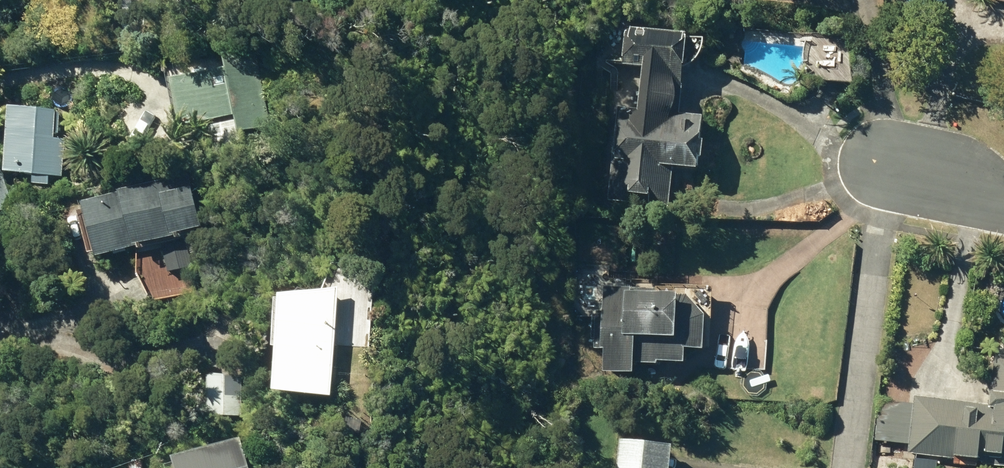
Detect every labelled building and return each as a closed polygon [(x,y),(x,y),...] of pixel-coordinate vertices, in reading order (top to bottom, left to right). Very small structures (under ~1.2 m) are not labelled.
[(603,202),(664,210),(669,172),(692,175),(697,120),(675,117),(678,89),(675,72),(678,41),(619,33),(615,69),(634,71),(630,112),(614,110),(603,202)] [(800,86),(846,89),(849,46),(803,43),(800,86)] [(244,116),(247,134),(276,129),(262,52),(232,57),(235,70),(180,79),(188,126),(244,116)] [(13,172),(67,177),(70,141),(58,140),(61,111),(18,108),(13,172)] [(19,208),(8,170),(0,172),(0,213),(19,208)] [(206,291),(191,234),(219,227),(208,188),(200,190),(196,174),(92,203),(106,257),(144,247),(159,302),(206,291)] [(371,262),(371,270),(383,270),(383,261),(371,262)] [(293,393),(345,395),(351,286),(298,295),(293,393)] [(665,302),(665,296),(600,291),(597,316),(590,316),(589,353),(599,354),(599,376),(627,379),(627,367),(648,370),(652,367),(676,370),(676,356),(694,357),(696,322),(680,303),(665,302)] [(991,352),(990,363),(986,398),(982,398),(982,408),(911,399),(905,457),(946,462),(946,465),(949,465),(949,467),(1003,467),(1003,354),(991,352)] [(212,407),(237,407),(238,373),(212,374),(212,407)] [(247,438),(183,458),(187,467),(255,467),(247,438)] [(664,452),(612,446),(610,467),(662,467),(664,452)]
